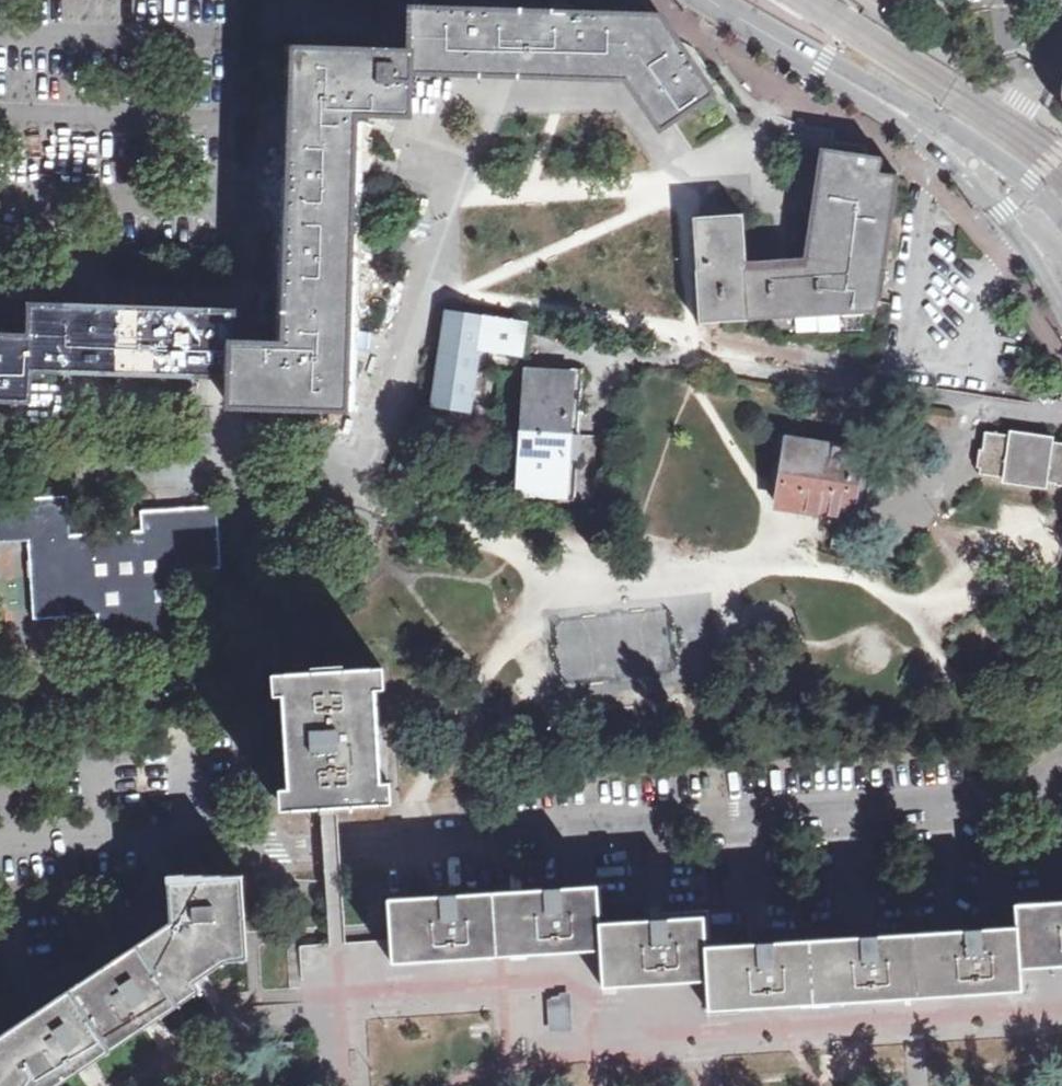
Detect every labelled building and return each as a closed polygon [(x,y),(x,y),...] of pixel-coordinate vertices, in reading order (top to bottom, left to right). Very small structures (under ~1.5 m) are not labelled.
[(3,399),(31,400),(32,370),(71,371),(188,374),(233,375),(234,406),(348,410),(356,190),(358,149),(359,117),(411,116),(413,74),(469,75),(583,78),(627,79),(645,105),(662,129),(712,95),(661,18),(414,10),(413,55),(297,52),(292,183),(289,269),(286,346),(234,345),(235,313),(34,308),(34,338),(0,337),(0,399),(3,399)] [(693,218),(697,271),(702,325),(878,313),(897,175),(882,173),(884,159),(825,150),(807,264),(793,264),(791,255),(777,256),(777,265),(745,268),(741,215),(693,218)] [(448,334),(437,406),(470,411),(480,347),(521,353),(525,325),(450,313),(447,334),(448,334)] [(527,372),(521,490),(566,492),(572,374),(527,372)] [(981,473),(1061,485),(1061,443),(987,432),(981,473)] [(790,442),(780,504),(864,518),(874,455),(790,442)] [(30,541),(36,618),(100,615),(102,649),(182,644),(178,570),(208,568),(222,567),(217,507),(165,510),(144,512),(145,530),(73,534),(70,497),(0,501),(0,542),(30,541)] [(285,675),(293,810),(332,807),(384,803),(377,670),(285,675)] [(199,989),(195,983),(230,959),(248,957),(241,876),(172,882),(175,921),(0,1037),(0,1085),(54,1085),(199,989)] [(394,962),(602,948),(605,985),(708,978),(710,1010),(1022,990),(1020,969),(1061,966),(1061,902),(1016,905),(1017,927),(706,946),(705,916),(600,924),(597,886),(390,899),(393,938),(394,962)] [(549,1000),(551,1033),(575,1031),(572,993),(561,994),(561,999),(549,1000)]
